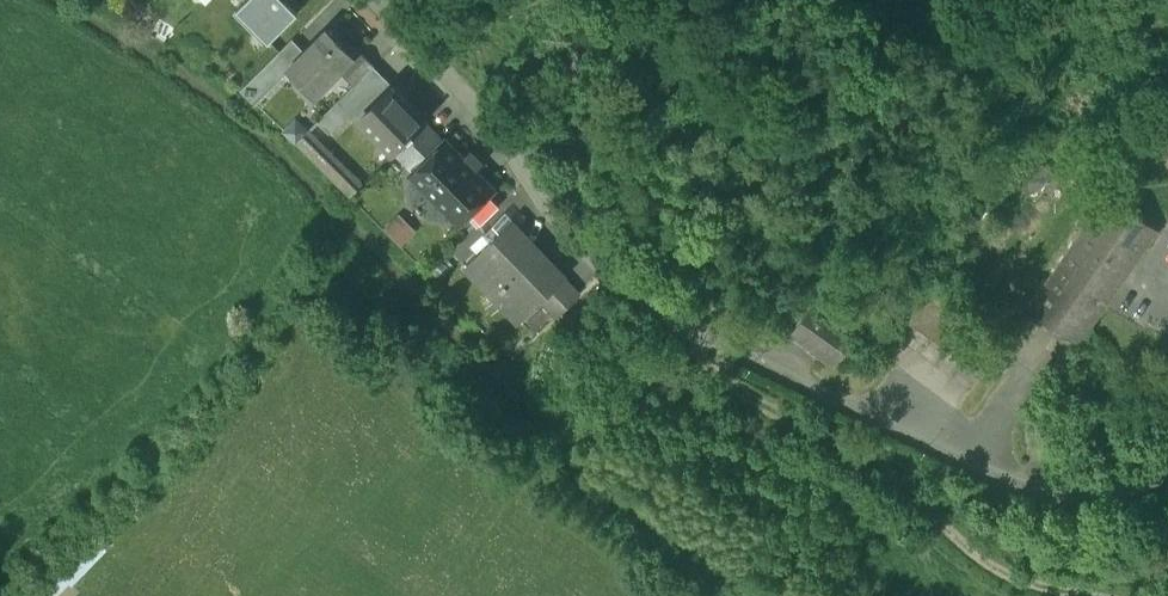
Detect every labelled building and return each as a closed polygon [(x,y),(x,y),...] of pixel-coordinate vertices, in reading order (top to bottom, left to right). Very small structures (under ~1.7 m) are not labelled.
[(235,7),(268,37),(295,7),(288,0),(242,0),(235,7)] [(304,53),(290,68),(314,92),(336,70),(337,71),(339,70),(351,57),(326,31),(304,53)] [(279,79),(290,68),(304,53),(291,39),(238,93),(252,104),(279,79)] [(358,49),(351,57),(339,70),(354,85),(374,65),(358,49)] [(360,118),(391,87),(393,85),(374,65),(354,85),(337,102),(349,114),(347,116),(355,123),(360,118)] [(391,87),(360,118),(362,120),(365,116),(383,134),(379,138),(394,153),(425,122),(425,121),(424,121),(392,88),(391,87)] [(347,116),(349,114),(337,102),(311,128),(324,141),(347,116)] [(324,141),(311,128),(296,142),(351,195),(364,182),(324,141)] [(444,142),(413,173),(458,219),(463,214),(486,191),(489,188),(444,142)] [(1020,186),(1035,197),(1054,173),(1039,162),(1020,186)] [(486,191),(463,214),(475,226),(498,204),(486,191)] [(1076,343),(1156,232),(1104,195),(1024,305),(1076,343)] [(398,211),(382,226),(401,245),(416,230),(398,211)] [(563,275),(511,220),(463,264),(515,320),(538,299),(560,278),(563,275)] [(925,272),(894,314),(978,376),(1009,334),(925,272)] [(577,296),(560,278),(538,299),(555,318),(577,296)] [(813,290),(783,332),(834,367),(859,324),(813,290)] [(43,595),(65,595),(75,586),(60,571),(39,592),(43,595)]
